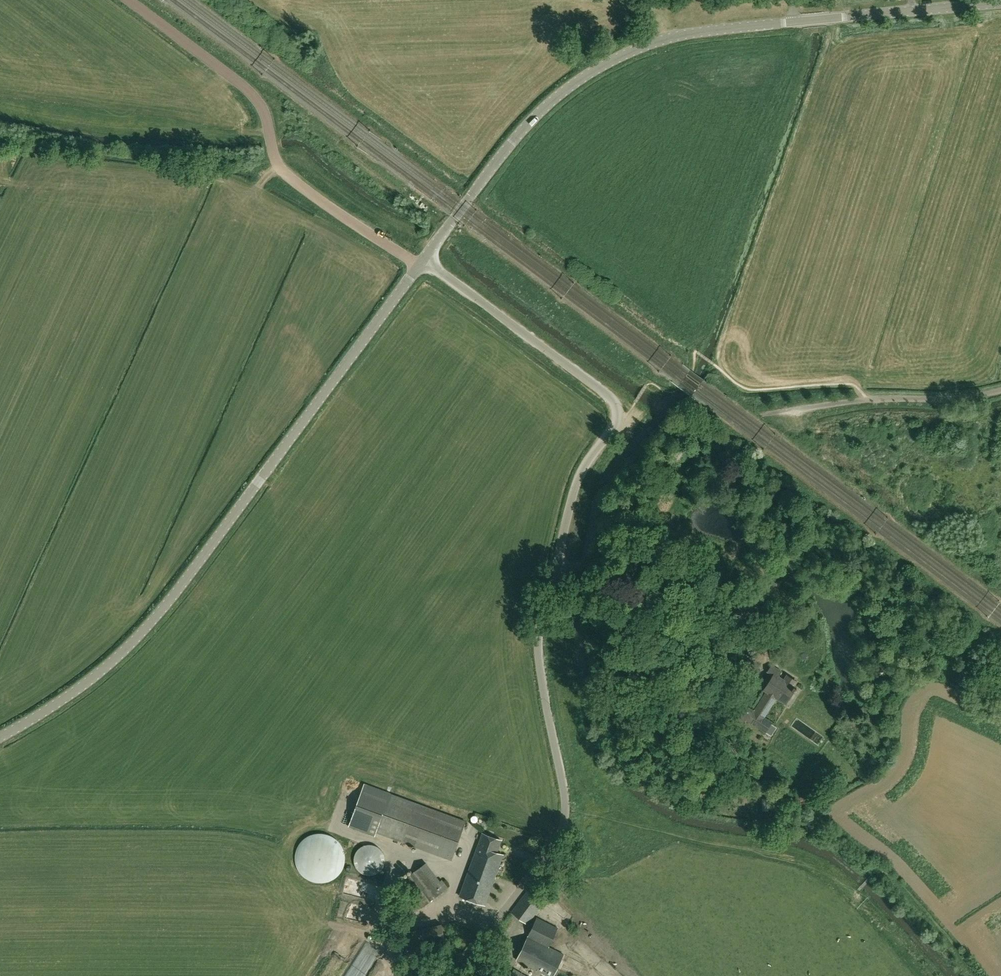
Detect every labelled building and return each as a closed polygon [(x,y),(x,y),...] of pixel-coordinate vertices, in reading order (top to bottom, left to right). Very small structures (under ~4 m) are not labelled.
[(744,721),(745,719),(766,732),(772,722),(764,717),(776,698),(777,698),(780,693),(781,694),(782,694),(789,698),(793,691),(794,691),(797,688),(794,686),(797,681),(787,675),(784,680),(778,676),(781,671),(772,665),(768,671),(773,675),(764,690),(766,691),(754,711),(741,703),(739,707),(726,699),(720,709),(735,718),(736,716),(744,721)] [(375,836),(376,832),(452,861),(466,821),(391,793),(391,792),(364,782),(348,826),(375,836)] [(810,795),(797,797),(799,805),(811,802),(810,795)] [(344,864),(345,858),(344,851),(342,845),(338,840),(333,836),(326,833),(320,833),(313,833),(307,836),(302,840),(298,845),(296,851),(295,858),(296,864),(298,870),(302,876),(307,880),(313,882),(320,883),(326,882),(333,880),(338,876),(342,870),(344,864)] [(502,840),(483,833),(460,896),(485,905),(503,855),(497,853),(502,840)] [(354,857),(354,862),(356,867),(359,871),(363,874),(368,875),(373,875),(378,873),(382,869),(384,865),(385,860),(384,855),(382,850),(378,847),(373,845),(368,844),(364,846),(359,848),(356,852),(354,857)] [(415,899),(421,908),(448,887),(428,862),(403,881),(416,898),(415,899)] [(352,892),(363,895),(366,885),(354,882),(352,892)] [(527,891),(511,912),(528,924),(543,903),(527,891)] [(537,918),(516,960),(549,975),(553,975),(564,954),(549,947),(558,928),(537,918)]
